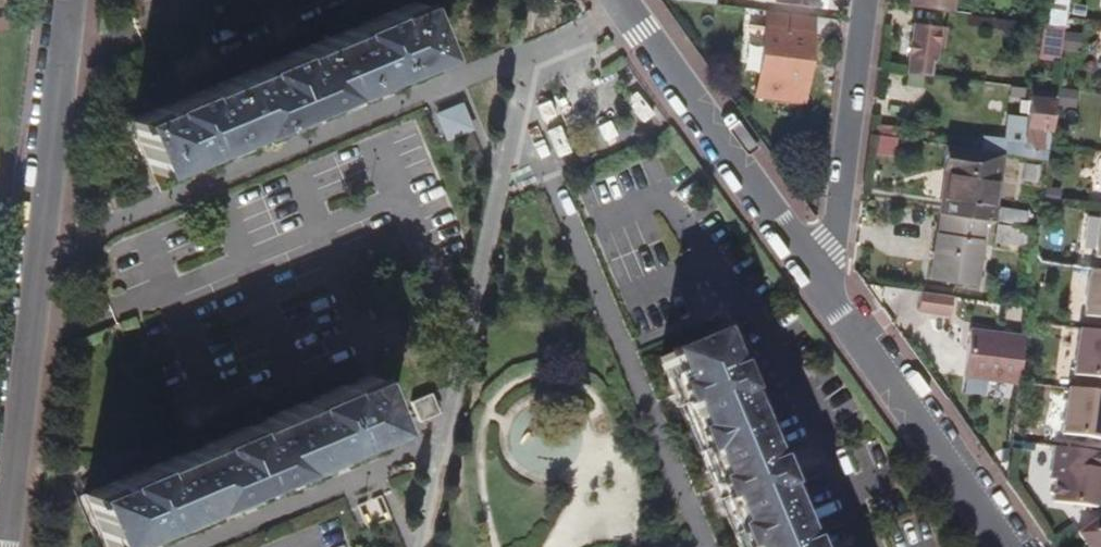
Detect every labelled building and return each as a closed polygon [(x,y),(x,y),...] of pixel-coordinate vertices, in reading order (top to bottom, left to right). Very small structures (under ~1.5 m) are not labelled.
[(948,0),(909,0),(909,7),(946,12),(948,0)] [(1067,0),(1055,0),(1052,24),(1064,26),(1064,21),(1067,0)] [(152,174),(434,54),(412,4),(131,124),(152,174)] [(1060,57),(1064,26),(1052,24),(1047,56),(1060,57)] [(934,61),(936,47),(943,48),(945,31),(912,26),(906,72),(926,75),(929,60),(934,61)] [(802,104),(811,36),(766,30),(756,97),(802,104)] [(1078,51),(1080,34),(1065,33),(1063,49),(1078,51)] [(984,136),(982,151),(1046,160),(1048,148),(1049,143),(1039,142),(1041,127),(1047,128),(1053,91),(1028,88),(1024,118),(1006,115),(1003,138),(984,136)] [(1073,107),(1075,91),(1060,89),(1058,105),(1073,107)] [(435,115),(445,143),(474,131),(464,104),(435,115)] [(888,139),(889,130),(870,128),(869,137),(888,139)] [(890,158),(893,140),(869,138),(867,155),(890,158)] [(991,221),(1001,154),(944,147),(941,169),(945,170),(938,214),(984,220),(991,221)] [(1025,225),(1026,211),(999,208),(997,221),(1025,225)] [(1097,213),(1091,260),(1100,262),(1100,214),(1097,213)] [(974,284),(984,220),(938,214),(928,276),(974,284)] [(1023,249),(1026,230),(994,226),(991,245),(1023,249)] [(1086,272),(1080,319),(1100,322),(1100,274),(1086,272)] [(914,314),(946,318),(949,297),(917,292),(914,314)] [(1042,314),(1044,305),(1036,303),(1035,313),(1042,314)] [(1076,331),(1070,377),(1100,381),(1100,334),(1076,331)] [(960,379),(1017,386),(1023,339),(966,332),(960,379)] [(711,339),(661,360),(740,546),(799,546),(711,339)] [(107,544),(383,430),(362,380),(84,495),(107,544)] [(1066,390),(1059,436),(1100,441),(1100,395),(1066,390)] [(438,413),(430,393),(411,401),(419,421),(438,413)] [(1096,488),(1098,472),(1100,473),(1100,456),(1054,449),(1050,483),(1054,484),(1051,504),(1093,510),(1096,488)] [(387,521),(377,497),(353,507),(363,531),(387,521)] [(1074,537),(1081,546),(1100,546),(1100,517),(1074,537)]
